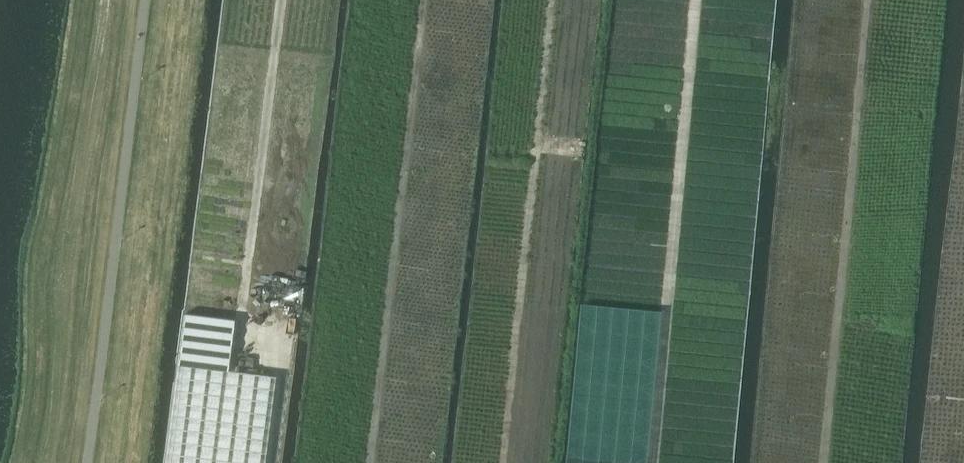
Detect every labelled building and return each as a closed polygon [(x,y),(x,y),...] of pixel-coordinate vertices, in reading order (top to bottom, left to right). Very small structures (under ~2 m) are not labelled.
[(184,314),(178,364),(228,371),(234,320),(184,314)] [(178,364),(166,462),(263,462),(274,377),(228,371),(178,364)]
